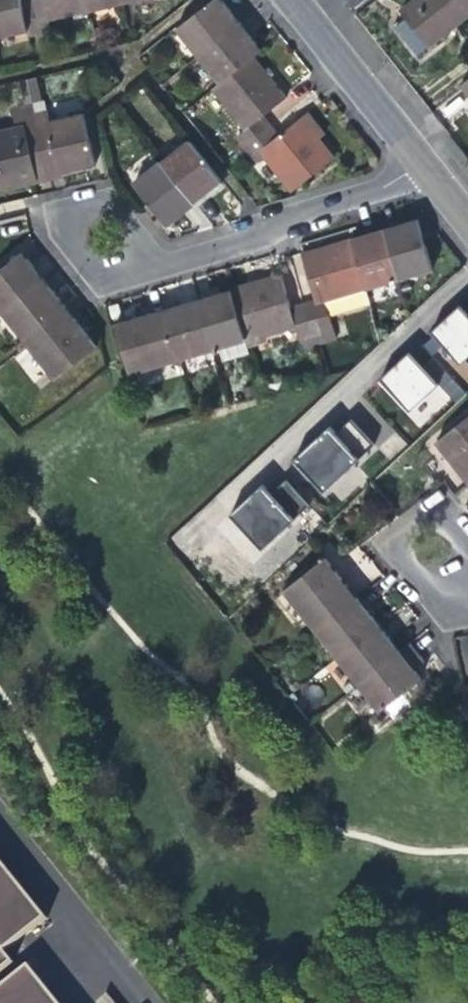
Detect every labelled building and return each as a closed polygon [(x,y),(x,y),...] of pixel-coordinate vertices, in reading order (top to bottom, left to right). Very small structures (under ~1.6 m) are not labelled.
[(29,33),(21,2),(21,0),(0,0),(0,40),(29,33)] [(21,2),(29,33),(30,39),(43,35),(40,23),(90,12),(88,0),(27,0),(21,2)] [(90,12),(125,4),(124,0),(88,0),(90,12)] [(199,56),(241,23),(231,10),(223,0),(214,0),(177,29),(199,56)] [(467,16),(467,8),(461,0),(415,0),(402,11),(407,17),(396,26),(418,55),(467,16)] [(199,56),(221,84),(256,57),(263,51),(252,37),(241,23),(199,56)] [(273,78),(256,57),(221,84),(213,91),(245,132),(237,138),(245,148),(273,126),(266,116),(289,98),(273,78)] [(52,182),(36,114),(34,102),(12,107),(18,130),(0,134),(0,191),(13,189),(13,191),(27,188),(52,182)] [(47,111),(36,114),(52,182),(64,179),(63,174),(81,170),(98,165),(87,114),(50,122),(47,111)] [(281,135),(273,126),(245,148),(258,165),(266,158),(294,194),(337,159),(328,148),(321,139),(328,134),(310,112),(281,135)] [(190,140),(164,160),(198,204),(212,193),(225,184),(190,140)] [(186,213),(198,204),(164,160),(134,184),(168,227),(186,213)] [(404,225),(385,230),(400,280),(434,270),(419,220),(404,225)] [(368,235),(351,240),(366,291),(400,280),(385,230),(368,235)] [(316,299),(303,303),(316,347),(337,341),(330,317),(326,302),(366,291),(351,240),(332,245),(307,252),(303,254),(316,299)] [(2,313),(45,279),(35,267),(23,252),(0,270),(0,311),(2,313)] [(304,351),(316,347),(303,303),(291,307),(282,276),(259,283),(232,290),(247,342),(297,327),(304,351)] [(57,294),(45,279),(2,313),(23,339),(66,305),(57,294)] [(251,353),(247,342),(232,290),(219,294),(200,300),(215,351),(224,349),(227,360),(251,353)] [(366,291),(326,302),(330,317),(370,305),(366,291)] [(182,305),(167,309),(182,361),(215,351),(200,300),(182,305)] [(84,328),(66,305),(23,339),(57,381),(99,346),(84,328)] [(467,377),(467,364),(464,360),(467,356),(467,318),(457,307),(427,334),(467,377)] [(132,376),(182,361),(167,309),(144,316),(117,323),(132,376)] [(378,378),(416,429),(463,393),(443,366),(429,377),(410,353),(378,378)] [(292,464),(321,494),(373,444),(344,415),(292,464)] [(459,423),(438,441),(456,464),(467,479),(467,416),(459,423)] [(250,564),(310,506),(283,479),(269,493),(260,484),(215,527),(250,564)] [(285,590),(317,630),(357,597),(342,579),(326,558),(285,590)] [(317,630),(338,657),(379,625),(370,613),(357,597),(317,630)] [(338,657),(359,684),(400,651),(391,639),(379,625),(338,657)] [(411,641),(400,651),(359,684),(381,711),(422,678),(418,673),(414,668),(425,659),(411,641)] [(25,965),(16,955),(58,921),(0,849),(0,985),(25,965)] [(39,969),(0,1000),(0,1002),(67,1002),(39,969)]
